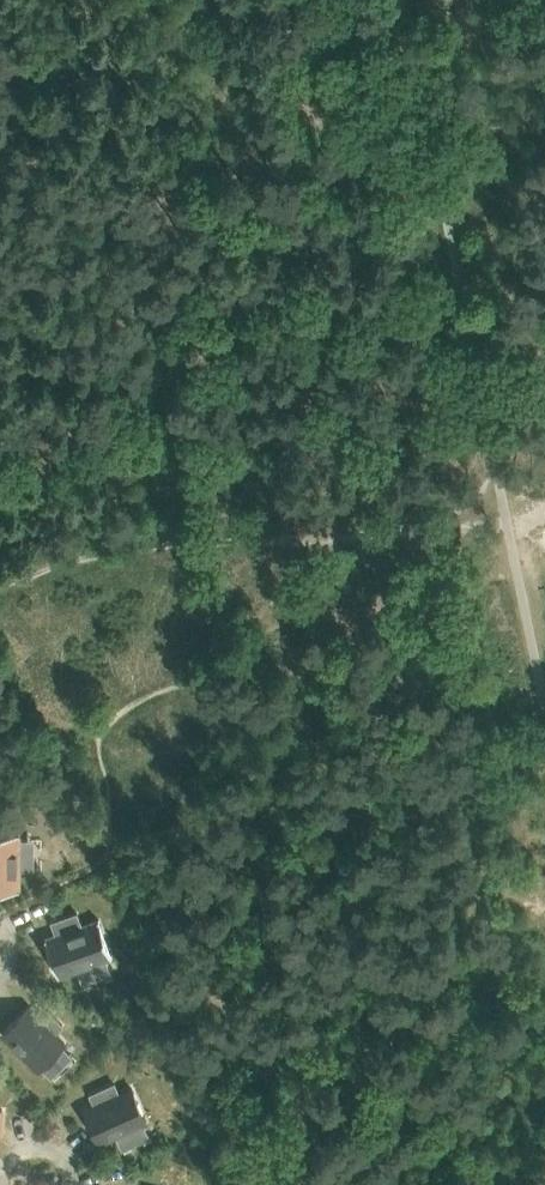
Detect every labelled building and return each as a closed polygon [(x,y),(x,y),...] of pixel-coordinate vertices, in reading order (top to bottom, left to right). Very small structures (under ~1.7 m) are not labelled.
[(21,889),(21,887),(20,887),(20,833),(21,833),(21,832),(0,832),(0,889),(21,889)] [(46,937),(59,975),(61,974),(60,973),(111,956),(112,956),(113,956),(100,918),(98,919),(99,919),(83,925),(78,912),(58,919),(63,932),(48,937),(47,937),(46,937)] [(29,1006),(3,1032),(39,1068),(65,1042),(55,1032),(63,1024),(49,1010),(41,1017),(29,1006)] [(101,1101),(86,1107),(101,1141),(147,1120),(132,1087),(120,1092),(115,1082),(97,1091),(101,1101)]
